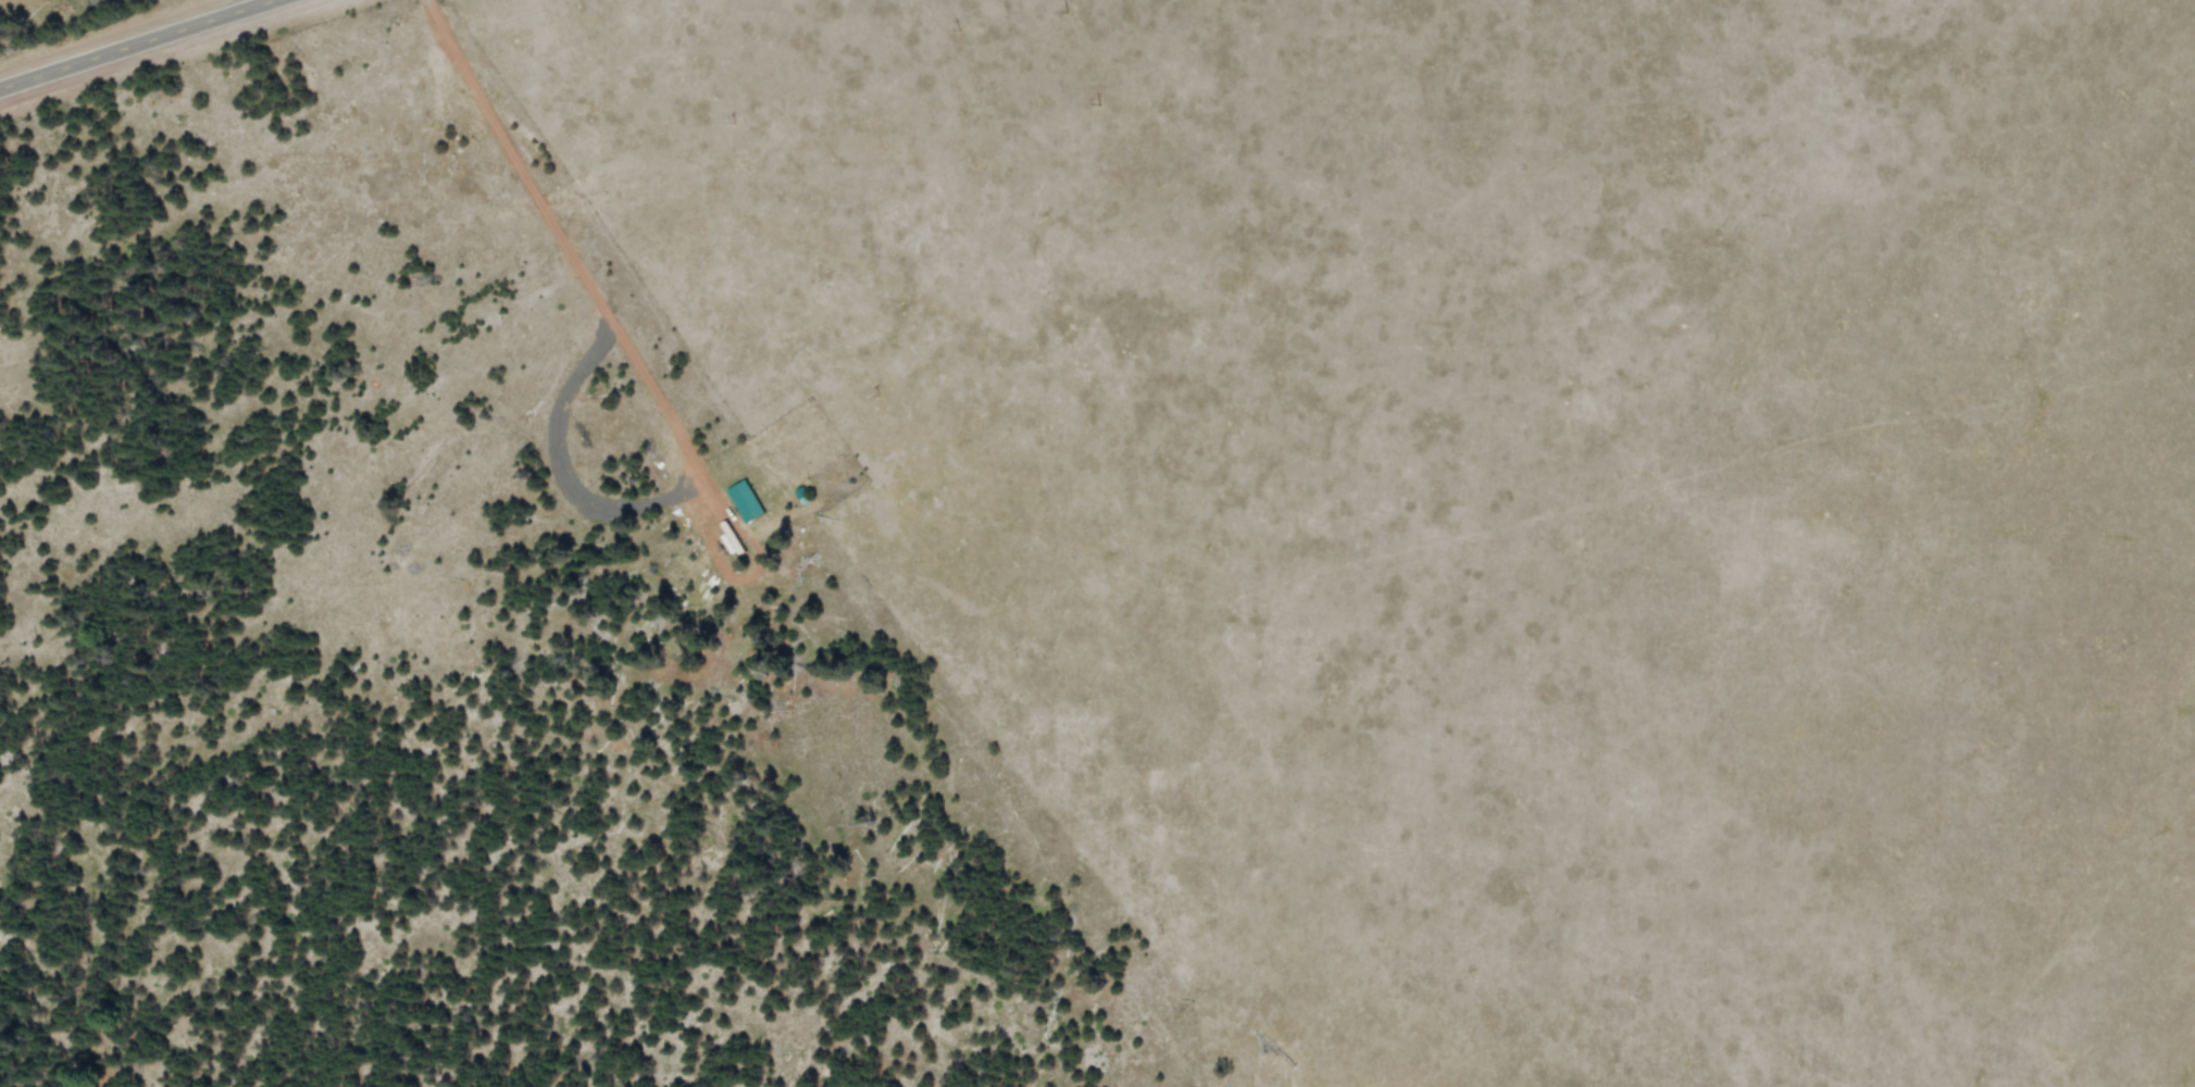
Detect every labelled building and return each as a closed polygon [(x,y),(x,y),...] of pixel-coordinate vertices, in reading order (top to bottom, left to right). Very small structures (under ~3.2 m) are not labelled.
[(764,513),(746,479),(727,489),(745,523),(764,513)]
